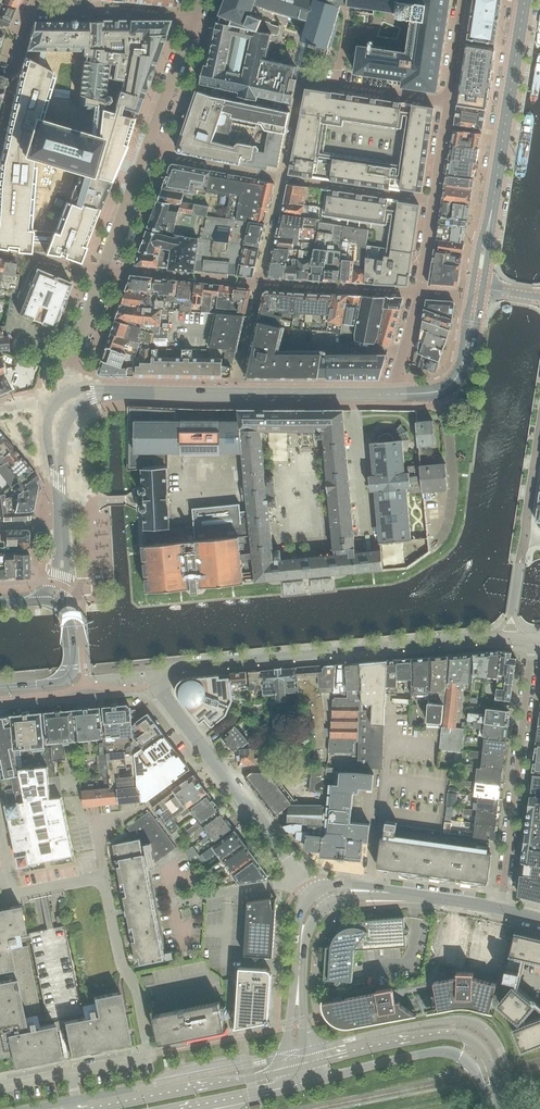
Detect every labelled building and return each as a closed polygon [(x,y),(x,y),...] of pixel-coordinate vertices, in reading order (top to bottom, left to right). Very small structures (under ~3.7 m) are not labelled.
[(220,22),(231,24),(258,30),(272,34),(278,36),(282,25),(280,25),(279,27),(271,24),(271,23),(262,20),(263,19),(256,16),(257,13),(252,12),(255,3),(308,20),(302,40),(311,43),(310,45),(318,47),(319,46),(328,48),(342,3),(348,4),(349,0),(225,0),(220,14),(222,15),(220,22)] [(349,4),(392,11),(391,15),(387,15),(382,49),(359,45),(355,73),(403,80),(402,86),(438,91),(438,85),(439,85),(451,0),(349,0),(349,4)] [(490,42),(496,43),(498,27),(501,12),(500,12),(502,0),(474,0),(468,39),(490,42)] [(0,15),(0,17),(10,21),(16,7),(5,4),(0,15)] [(10,21),(0,17),(0,27),(7,28),(10,21)] [(102,34),(102,48),(105,48),(102,77),(106,78),(122,81),(120,91),(118,90),(113,105),(136,112),(157,56),(161,45),(161,43),(165,34),(164,34),(168,21),(129,21),(128,34),(102,34)] [(128,34),(129,21),(103,21),(103,22),(102,22),(102,34),(128,34)] [(205,64),(200,83),(214,86),(212,90),(211,95),(212,96),(217,97),(219,92),(220,88),(221,88),(220,92),(239,95),(239,96),(257,100),(258,96),(265,97),(265,98),(266,98),(267,98),(274,99),(273,99),(275,100),(275,99),(273,105),(273,108),(278,109),(281,110),(281,107),(283,101),(284,102),(284,101),(292,103),(296,85),(297,79),(297,78),(296,79),(293,78),(296,66),(266,60),(271,40),(270,40),(271,37),(272,34),(258,30),(231,24),(220,22),(217,21),(214,34),(215,34),(213,45),(208,65),(205,64)] [(87,51),(87,47),(87,22),(34,22),(30,38),(26,51),(83,51),(87,51)] [(102,48),(102,34),(102,22),(89,22),(87,22),(87,47),(102,48)] [(490,42),(468,39),(467,44),(489,48),(495,48),(496,43),(490,42)] [(494,54),(495,48),(489,48),(467,44),(459,98),(458,104),(485,108),(494,54)] [(105,48),(102,48),(87,47),(87,51),(83,51),(83,55),(82,60),(83,60),(79,95),(78,108),(111,112),(113,105),(110,104),(111,103),(110,103),(111,100),(110,99),(110,98),(109,98),(109,97),(108,96),(107,96),(106,96),(105,96),(104,96),(106,78),(102,77),(105,48)] [(113,105),(111,112),(78,108),(79,95),(52,87),(55,76),(51,75),(52,73),(53,72),(25,57),(19,78),(15,93),(11,109),(3,149),(0,160),(0,248),(17,251),(30,252),(30,251),(31,239),(50,241),(45,252),(45,253),(64,256),(65,257),(66,257),(71,259),(72,260),(72,259),(78,262),(80,262),(80,261),(82,255),(83,254),(85,248),(85,247),(85,246),(87,241),(88,239),(87,239),(88,236),(89,236),(89,234),(90,231),(91,231),(91,229),(92,226),(93,224),(94,221),(95,219),(96,216),(97,215),(98,211),(99,209),(98,209),(99,208),(75,202),(74,204),(68,202),(77,172),(80,173),(109,182),(110,181),(111,179),(115,169),(116,168),(115,168),(116,168),(117,166),(117,165),(116,165),(118,161),(119,160),(119,161),(120,159),(120,158),(120,157),(125,147),(126,145),(125,145),(126,144),(126,143),(128,137),(129,135),(131,128),(131,126),(133,120),(134,118),(136,112),(113,105)] [(539,90),(539,70),(532,69),(527,101),(538,103),(539,90)] [(302,112),(290,174),(313,177),(315,159),(316,155),(322,116),(327,117),(327,120),(340,122),(341,116),(352,118),(399,125),(409,127),(403,169),(400,188),(421,191),(434,108),(413,105),(402,103),(330,93),(324,92),(322,92),(315,91),(308,89),(307,89),(304,104),(302,112)] [(186,122),(182,134),(187,136),(213,142),(214,140),(229,144),(234,119),(263,124),(262,126),(265,129),(269,130),(264,152),(259,151),(259,149),(258,146),(255,146),(244,144),(240,164),(267,169),(268,165),(278,167),(284,134),(285,134),(289,131),(286,128),(287,127),(290,112),(281,110),(278,109),(273,108),(251,104),(228,99),(227,99),(217,97),(212,96),(211,95),(197,91),(190,111),(190,112),(189,112),(189,113),(186,122)] [(458,104),(455,124),(482,129),(485,108),(458,104)] [(531,148),(536,115),(525,114),(520,146),(531,148)] [(479,148),(481,135),(481,133),(454,130),(452,145),(479,148)] [(177,148),(177,149),(177,151),(178,152),(179,152),(181,152),(182,152),(182,153),(188,154),(189,154),(199,156),(206,158),(206,157),(216,160),(223,161),(240,164),(244,144),(239,143),(236,145),(236,146),(229,144),(214,140),(213,142),(187,136),(182,134),(180,139),(178,146),(178,147),(177,148)] [(452,145),(449,159),(477,162),(479,148),(452,145)] [(330,179),(330,180),(389,188),(400,190),(400,188),(403,169),(370,164),(333,158),(333,161),(331,170),(330,179)] [(315,159),(313,177),(327,179),(328,170),(330,170),(331,170),(333,161),(330,161),(315,159)] [(477,162),(449,159),(447,173),(475,176),(477,162)] [(230,196),(226,218),(236,220),(242,186),(249,187),(249,186),(250,186),(250,184),(251,179),(184,166),(183,166),(176,164),(175,164),(173,164),(171,165),(171,167),(170,167),(168,175),(167,175),(165,177),(166,179),(163,188),(193,193),(206,196),(207,191),(230,196)] [(75,202),(99,208),(110,182),(109,182),(80,173),(80,174),(80,173),(77,185),(74,184),(70,200),(75,202)] [(472,191),(475,176),(447,173),(445,187),(472,191)] [(263,181),(251,179),(250,184),(250,186),(249,186),(249,187),(242,186),(236,220),(249,221),(249,222),(249,221),(265,224),(269,208),(259,206),(264,187),(262,184),(263,181)] [(263,181),(262,184),(264,187),(259,206),(269,208),(274,183),(263,181)] [(307,192),(308,187),(288,184),(284,202),(304,205),(307,192)] [(470,205),(472,191),(445,187),(442,201),(470,205)] [(180,204),(179,211),(178,214),(206,218),(207,216),(208,206),(191,203),(193,194),(163,189),(159,201),(171,203),(180,204)] [(325,212),(324,217),(336,218),(337,214),(384,221),(391,222),(390,226),(395,226),(391,250),(390,256),(384,255),(384,259),(374,258),(367,257),(366,268),(365,283),(376,283),(386,284),(396,284),(408,285),(411,262),(412,253),(419,205),(398,202),(399,201),(388,199),(373,197),(328,190),(325,212)] [(158,201),(149,227),(149,228),(174,233),(173,236),(176,236),(176,234),(198,237),(199,237),(200,226),(205,227),(206,218),(178,214),(179,211),(170,210),(171,203),(159,201),(158,201)] [(442,201),(440,215),(468,219),(470,205),(442,201)] [(284,202),(282,214),(303,217),(304,210),(308,211),(309,206),(304,205),(284,202)] [(279,225),(301,227),(303,227),(304,223),(316,225),(317,218),(303,217),(282,214),(279,225)] [(461,227),(463,227),(467,228),(468,219),(440,215),(439,225),(444,225),(461,227)] [(195,265),(195,271),(233,274),(238,275),(240,264),(244,244),(249,222),(243,221),(236,220),(226,218),(207,216),(206,218),(205,227),(200,226),(199,237),(195,265)] [(260,246),(265,224),(249,221),(249,222),(244,244),(260,246)] [(325,266),(328,249),(341,251),(343,226),(318,222),(314,248),(314,250),(310,265),(310,274),(310,279),(310,280),(324,280),(325,266)] [(299,238),(301,227),(279,225),(277,236),(299,238)] [(462,230),(463,227),(461,227),(444,225),(439,225),(436,239),(442,240),(459,242),(461,242),(463,230),(462,230)] [(355,255),(365,256),(369,230),(355,228),(343,226),(341,251),(340,259),(339,276),(339,281),(352,282),(352,277),(353,268),(355,255)] [(170,256),(168,268),(194,271),(195,265),(198,237),(176,234),(176,236),(173,236),(148,231),(141,251),(160,255),(162,248),(171,250),(170,256)] [(298,249),(299,242),(299,238),(277,236),(274,247),(298,249)] [(464,243),(461,242),(459,242),(442,240),(436,239),(435,249),(440,250),(448,251),(448,250),(454,251),(454,253),(462,255),(464,243)] [(260,246),(244,244),(240,264),(255,266),(260,246)] [(274,247),(271,262),(284,263),(289,261),(298,261),(298,259),(299,249),(298,249),(274,247)] [(310,279),(310,274),(310,265),(314,250),(304,250),(299,249),(298,259),(298,261),(298,273),(298,279),(310,279)] [(339,281),(339,276),(340,259),(341,251),(328,249),(325,266),(324,280),(339,281)] [(435,249),(432,269),(437,270),(431,269),(429,284),(431,286),(455,288),(455,287),(457,286),(461,263),(446,261),(447,252),(448,251),(440,250),(435,249)] [(160,255),(141,251),(137,262),(138,264),(138,265),(159,267),(168,268),(170,256),(160,255)] [(462,255),(454,253),(447,252),(446,261),(461,263),(462,255)] [(363,266),(365,256),(355,255),(353,268),(354,268),(353,277),(352,282),(364,283),(365,271),(365,267),(363,266)] [(16,262),(16,261),(4,260),(0,277),(0,299),(11,297),(12,292),(16,293),(19,275),(14,274),(15,262),(16,262)] [(288,268),(286,268),(286,278),(287,278),(297,279),(298,279),(298,261),(289,261),(288,268)] [(271,262),(267,277),(286,278),(286,268),(287,263),(284,263),(271,262)] [(254,275),(255,266),(240,264),(238,275),(251,276),(253,275),(254,275)] [(53,328),(54,326),(60,312),(60,311),(61,312),(66,299),(65,299),(70,284),(71,285),(72,282),(70,282),(69,281),(69,282),(38,269),(36,268),(35,270),(36,270),(35,271),(30,269),(19,298),(24,300),(18,314),(53,328)] [(153,294),(154,290),(154,284),(155,278),(152,278),(132,275),(132,276),(126,290),(153,294)] [(184,303),(174,303),(177,281),(155,278),(154,284),(154,290),(159,290),(159,295),(162,300),(165,301),(164,309),(175,309),(184,310),(184,303)] [(174,303),(184,303),(192,304),(195,288),(195,283),(195,282),(194,282),(183,281),(177,281),(174,303)] [(202,305),(205,284),(205,283),(198,283),(195,283),(195,288),(192,304),(191,311),(197,311),(197,305),(202,305)] [(211,307),(217,308),(220,285),(205,284),(202,305),(202,312),(211,312),(211,307)] [(238,310),(240,301),(232,301),(235,287),(220,285),(217,308),(238,310)] [(232,301),(240,301),(238,310),(238,311),(245,313),(250,290),(249,288),(235,287),(232,301)] [(153,294),(126,290),(127,290),(122,304),(152,307),(153,294)] [(264,292),(260,310),(276,311),(276,316),(287,317),(288,312),(279,311),(280,291),(267,290),(264,292)] [(292,312),(294,292),(280,291),(279,311),(288,312),(292,312)] [(306,313),(307,293),(294,292),(292,312),(294,313),(306,313)] [(319,314),(320,294),(307,293),(306,313),(319,314)] [(328,314),(330,314),(333,295),(320,294),(319,314),(328,314)] [(333,295),(330,314),(327,331),(341,333),(343,323),(348,295),(333,294),(333,295)] [(348,295),(343,323),(355,325),(359,304),(361,305),(363,296),(363,295),(360,295),(348,295)] [(381,326),(381,324),(384,308),(386,297),(384,297),(365,296),(363,295),(363,296),(361,305),(356,333),(356,341),(363,342),(369,343),(370,343),(375,344),(379,337),(379,336),(381,326)] [(384,308),(387,308),(400,309),(402,301),(403,300),(402,300),(401,298),(401,297),(400,297),(386,297),(384,308)] [(452,318),(453,314),(453,313),(454,309),(454,304),(455,304),(453,301),(452,301),(447,301),(446,301),(441,301),(441,300),(436,300),(432,300),(427,300),(427,299),(426,299),(426,300),(427,300),(426,304),(425,308),(452,318)] [(156,300),(155,308),(162,308),(164,309),(165,301),(162,300),(156,300)] [(162,308),(155,308),(152,307),(122,304),(117,320),(132,322),(146,324),(156,325),(160,326),(161,313),(162,308)] [(385,316),(397,319),(400,309),(387,308),(385,316)] [(423,319),(450,330),(451,329),(452,318),(425,308),(423,319)] [(276,311),(260,310),(257,322),(279,326),(286,328),(292,328),(293,318),(287,317),(276,316),(276,311)] [(223,349),(223,352),(223,365),(232,367),(235,354),(236,354),(240,336),(245,315),(219,313),(216,330),(212,347),(223,349)] [(394,330),(397,319),(385,316),(383,324),(381,324),(381,326),(394,330)] [(448,338),(450,330),(423,319),(422,328),(448,338)] [(162,330),(163,327),(160,327),(160,326),(156,325),(156,326),(146,325),(146,324),(132,322),(117,320),(116,320),(116,321),(112,332),(112,333),(117,335),(140,342),(143,343),(143,345),(141,345),(141,346),(153,346),(159,346),(166,346),(167,331),(162,330)] [(262,378),(318,378),(319,376),(322,356),(290,356),(275,356),(278,343),(279,338),(276,338),(279,326),(257,322),(254,336),(245,374),(249,378),(259,378),(262,378)] [(9,349),(8,335),(6,336),(3,336),(2,335),(6,335),(5,326),(2,326),(1,325),(0,326),(0,350),(9,349)] [(391,340),(394,330),(381,326),(379,336),(391,340)] [(445,346),(448,338),(422,328),(418,352),(418,353),(435,359),(440,361),(445,346)] [(138,348),(140,342),(117,335),(112,333),(107,347),(112,348),(127,353),(128,352),(130,345),(138,348)] [(389,346),(391,340),(379,336),(379,337),(377,343),(389,346)] [(128,352),(127,353),(136,355),(137,353),(138,348),(130,345),(128,352)] [(141,346),(140,357),(141,357),(141,362),(152,362),(153,348),(153,346),(141,346)] [(122,367),(125,358),(133,361),(135,362),(135,357),(136,356),(136,355),(127,353),(112,348),(107,347),(102,361),(122,367)] [(152,377),(170,377),(170,357),(158,357),(158,349),(153,348),(152,362),(152,377)] [(187,377),(188,349),(182,349),(182,357),(170,357),(170,377),(187,377)] [(188,349),(187,377),(204,378),(205,358),(193,358),(193,349),(188,349)] [(419,366),(420,367),(435,373),(435,372),(436,373),(440,361),(435,359),(418,353),(418,352),(415,352),(414,363),(413,363),(412,364),(417,365),(419,366)] [(328,356),(323,356),(322,356),(319,376),(328,376),(328,378),(380,378),(387,355),(387,354),(386,354),(386,355),(328,354),(328,356)] [(0,359),(0,394),(12,389),(4,373),(5,373),(2,361),(1,358),(0,359)] [(222,358),(205,358),(204,378),(223,378),(223,377),(222,377),(222,372),(231,372),(232,367),(223,365),(222,365),(222,358)] [(127,376),(134,376),(134,371),(134,367),(122,367),(102,361),(98,373),(102,376),(127,376)] [(141,366),(137,366),(137,376),(152,377),(152,362),(141,362),(141,366)] [(190,588),(192,588),(191,587),(192,587),(193,593),(200,592),(200,587),(201,586),(201,587),(203,587),(203,586),(212,585),(212,586),(214,586),(214,585),(230,584),(232,584),(232,583),(237,583),(242,582),(242,583),(244,583),(244,582),(255,581),(256,581),(282,579),(332,574),(381,569),(383,569),(383,568),(383,562),(382,550),(381,550),(380,550),(363,552),(355,552),(349,480),(346,454),(346,447),(346,445),(344,431),(343,415),(343,411),(343,410),(343,409),(326,410),(305,410),(305,409),(298,409),(276,409),(276,410),(255,410),(239,409),(239,410),(239,415),(240,421),(176,421),(176,410),(130,408),(129,466),(142,466),(142,468),(142,469),(142,474),(142,476),(143,483),(143,487),(140,487),(141,494),(144,493),(144,499),(144,504),(141,504),(141,511),(144,511),(145,529),(146,529),(146,536),(147,536),(156,536),(157,543),(155,543),(155,544),(147,545),(146,545),(146,544),(144,544),(144,545),(143,545),(143,547),(144,547),(145,560),(145,562),(147,575),(146,575),(146,577),(147,577),(148,590),(148,592),(149,592),(151,592),(150,591),(152,591),(160,590),(160,591),(162,591),(162,590),(178,589),(180,589),(180,588),(190,588)] [(419,446),(426,445),(435,445),(433,420),(417,422),(416,422),(418,446),(419,446)] [(424,491),(448,489),(446,463),(444,463),(421,465),(420,465),(408,467),(405,467),(402,441),(409,440),(409,439),(408,439),(406,432),(407,432),(406,431),(405,431),(401,425),(400,424),(392,434),(391,433),(388,433),(384,433),(382,434),(380,436),(378,438),(378,441),(371,442),(374,475),(369,475),(370,483),(371,491),(375,490),(379,542),(380,542),(394,541),(411,539),(411,538),(406,487),(410,487),(410,493),(418,492),(423,492),(424,491)] [(0,454),(2,456),(13,447),(5,439),(0,443),(0,454)] [(0,454),(0,463),(6,462),(6,461),(10,466),(21,457),(13,447),(2,456),(0,454)] [(28,474),(32,470),(21,457),(10,466),(20,480),(21,480),(28,474)] [(20,480),(10,466),(6,461),(6,462),(0,465),(0,474),(10,487),(20,480)] [(35,482),(39,479),(32,470),(21,480),(20,480),(10,487),(15,494),(14,495),(5,499),(4,493),(0,495),(0,499),(2,513),(30,511),(33,509),(38,485),(35,482)] [(31,518),(30,518),(30,511),(2,513),(3,521),(31,519),(31,518)] [(16,545),(16,542),(29,542),(29,531),(27,530),(6,530),(6,545),(11,544),(16,545)] [(14,561),(15,578),(29,578),(29,553),(29,542),(16,542),(16,545),(16,554),(13,554),(13,561),(14,561)] [(5,579),(15,578),(14,561),(13,561),(13,554),(13,552),(4,553),(4,555),(5,579)] [(485,676),(498,677),(501,651),(500,651),(489,652),(488,652),(485,676)] [(516,658),(510,657),(511,652),(502,651),(501,651),(498,677),(498,682),(505,683),(505,682),(507,682),(513,683),(514,669),(515,669),(516,658)] [(474,653),(474,655),(474,659),(474,665),(473,675),(485,676),(488,652),(487,652),(487,653),(479,653),(474,653)] [(473,675),(474,665),(474,659),(474,655),(474,653),(448,656),(442,719),(442,727),(439,750),(463,752),(465,729),(456,728),(460,687),(461,687),(462,683),(473,683),(473,675)] [(429,703),(428,718),(442,719),(448,656),(448,655),(447,655),(447,656),(443,656),(442,656),(432,657),(431,657),(430,657),(431,662),(431,674),(430,690),(429,694),(429,703)] [(431,674),(431,662),(430,657),(412,658),(412,664),(413,674),(412,694),(412,695),(413,695),(413,694),(429,694),(430,690),(431,674)] [(412,664),(412,658),(410,658),(410,659),(399,660),(399,659),(397,660),(397,684),(405,684),(404,694),(405,694),(412,694),(413,674),(412,664)] [(397,684),(397,660),(388,661),(386,694),(397,694),(397,684)] [(360,705),(371,705),(371,724),(384,724),(385,703),(386,703),(386,694),(388,661),(360,663),(359,663),(361,688),(360,705)] [(356,742),(358,742),(358,741),(359,723),(360,710),(360,705),(361,688),(359,663),(352,664),(352,663),(346,664),(345,664),(348,697),(342,697),(334,698),(333,707),(329,752),(356,753),(356,742)] [(345,664),(336,665),(335,692),(342,692),(342,697),(348,697),(345,664)] [(318,692),(322,692),(333,692),(336,665),(317,666),(318,692)] [(317,666),(310,667),(297,668),(301,709),(304,749),(326,748),(322,692),(318,692),(317,666)] [(301,709),(297,668),(282,669),(275,669),(275,670),(260,671),(263,689),(263,695),(276,694),(276,701),(287,700),(286,693),(294,692),(295,701),(291,701),(292,710),(301,709)] [(249,671),(249,677),(252,695),(252,700),(257,699),(256,691),(255,692),(254,689),(263,689),(260,671),(249,671)] [(246,672),(230,673),(232,691),(240,691),(240,697),(240,706),(246,705),(246,704),(247,704),(249,690),(247,677),(246,672)] [(180,681),(179,681),(178,682),(178,683),(177,683),(177,684),(176,685),(176,686),(176,687),(176,688),(176,689),(176,690),(176,691),(176,692),(177,694),(177,695),(178,696),(178,697),(179,698),(200,723),(203,721),(209,729),(226,715),(228,717),(230,716),(229,709),(234,708),(230,675),(220,676),(220,675),(187,678),(186,678),(185,678),(184,678),(184,679),(183,679),(182,679),(181,680),(180,681)] [(497,682),(495,699),(510,701),(513,683),(507,682),(505,682),(505,683),(498,682),(497,682)] [(133,734),(131,710),(131,709),(131,708),(130,708),(127,705),(126,705),(119,706),(112,706),(113,706),(104,707),(106,737),(133,734)] [(360,710),(359,723),(358,741),(358,742),(357,764),(359,765),(359,767),(383,768),(384,724),(371,724),(371,705),(360,705),(360,710)] [(84,709),(73,710),(76,740),(103,737),(101,713),(101,708),(90,709),(90,708),(83,709),(84,709)] [(509,712),(509,710),(487,708),(486,717),(481,716),(482,714),(468,712),(468,720),(485,723),(508,725),(509,719),(508,719),(510,717),(510,714),(509,712)] [(49,747),(45,747),(46,752),(47,752),(48,765),(49,777),(57,776),(56,764),(55,764),(54,760),(66,759),(65,752),(76,751),(75,741),(76,741),(76,740),(73,710),(62,711),(56,711),(56,712),(45,713),(46,718),(49,747)] [(137,722),(136,712),(135,710),(131,710),(133,734),(134,736),(143,747),(158,736),(163,733),(157,725),(154,721),(148,714),(139,720),(137,722)] [(12,716),(12,717),(12,721),(15,750),(16,749),(32,748),(32,751),(33,751),(34,753),(42,752),(42,753),(46,752),(45,747),(43,718),(42,713),(30,714),(23,714),(23,715),(12,716)] [(3,778),(20,775),(19,768),(20,768),(16,749),(15,750),(12,721),(12,717),(9,717),(9,716),(0,717),(0,764),(3,778)] [(247,716),(243,721),(249,725),(252,722),(247,716)] [(467,726),(473,727),(479,728),(478,735),(506,739),(508,725),(485,723),(468,720),(467,726)] [(236,725),(221,737),(233,751),(237,749),(237,750),(242,746),(243,746),(249,742),(249,741),(239,729),(236,725)] [(171,753),(175,750),(163,733),(159,737),(135,754),(138,778),(171,753)] [(139,797),(139,796),(142,794),(142,792),(138,788),(135,754),(133,736),(133,734),(105,737),(106,742),(109,779),(110,791),(118,791),(119,803),(142,800),(139,797)] [(251,748),(237,750),(237,749),(238,758),(255,757),(254,750),(259,748),(255,738),(249,741),(249,742),(251,748)] [(483,752),(499,754),(504,755),(505,746),(506,741),(485,738),(483,752)] [(103,779),(105,779),(109,779),(106,742),(101,743),(100,745),(100,754),(97,755),(99,773),(102,773),(103,779)] [(482,758),(481,768),(502,770),(504,759),(504,755),(499,754),(483,752),(470,750),(469,757),(482,758)] [(190,769),(176,751),(172,754),(138,779),(138,788),(142,792),(142,794),(139,796),(139,797),(142,800),(147,800),(173,781),(190,769)] [(255,757),(238,758),(239,766),(240,767),(254,766),(260,766),(265,766),(261,757),(255,758),(255,757)] [(481,768),(477,767),(477,766),(468,764),(463,764),(462,770),(467,770),(477,772),(475,782),(501,784),(502,776),(503,770),(502,770),(481,768)] [(65,810),(62,796),(51,797),(49,777),(48,765),(20,768),(19,768),(20,775),(25,800),(13,803),(8,804),(10,815),(11,815),(21,865),(74,854),(72,847),(65,810)] [(312,765),(309,792),(324,793),(327,767),(312,765)] [(327,768),(326,778),(333,779),(334,772),(334,768),(327,768)] [(272,772),(252,772),(245,778),(252,788),(272,772)] [(272,772),(252,788),(259,797),(279,782),(272,772)] [(306,842),(306,849),(322,850),(321,855),(336,857),(338,857),(339,853),(344,854),(344,857),(359,859),(361,859),(363,845),(363,840),(368,841),(370,824),(351,822),(352,808),(355,808),(355,806),(352,806),(353,795),(358,796),(359,792),(359,787),(373,788),(374,774),(373,773),(357,772),(340,772),(339,785),(333,784),(330,784),(329,792),(333,792),(333,795),(329,795),(328,803),(332,804),(332,806),(328,806),(327,814),(331,815),(331,817),(327,817),(327,825),(330,826),(330,832),(325,836),(322,835),(309,834),(307,834),(306,842)] [(193,775),(173,790),(174,791),(152,807),(165,824),(183,811),(203,796),(207,793),(208,793),(194,774),(193,775)] [(530,784),(529,794),(539,796),(539,775),(533,774),(532,781),(534,781),(533,784),(530,784)] [(20,775),(3,778),(6,789),(5,789),(8,804),(13,803),(25,800),(20,775)] [(100,804),(119,803),(118,791),(110,791),(109,779),(105,779),(105,788),(99,789),(99,792),(100,804)] [(461,785),(465,785),(475,786),(474,796),(499,799),(501,784),(475,782),(462,780),(461,785)] [(287,791),(279,782),(259,797),(267,807),(287,791)] [(100,804),(99,792),(99,789),(94,789),(89,790),(82,791),(82,794),(83,806),(100,804)] [(287,791),(267,807),(274,816),(290,804),(301,804),(297,799),(294,801),(287,791)] [(458,793),(447,792),(446,806),(456,807),(458,793)] [(207,793),(203,796),(183,811),(185,814),(182,816),(183,817),(191,811),(195,817),(214,802),(207,793)] [(474,801),(473,810),(497,812),(499,799),(474,796),(469,795),(468,800),(474,801)] [(526,896),(528,896),(529,896),(532,897),(534,898),(538,898),(537,899),(538,899),(539,899),(539,797),(530,795),(528,810),(526,832),(525,832),(523,847),(524,847),(522,862),(524,862),(522,875),(521,874),(520,880),(520,884),(520,885),(520,888),(519,888),(519,889),(519,893),(519,894),(520,894),(521,894),(522,894),(523,895),(524,895),(525,895),(526,895),(526,896)] [(195,831),(217,815),(221,811),(214,802),(195,817),(199,822),(187,831),(190,835),(195,831)] [(323,825),(324,805),(316,805),(301,804),(290,804),(288,823),(288,824),(295,823),(303,824),(310,824),(323,825)] [(498,813),(497,812),(473,810),(463,808),(462,814),(476,816),(475,823),(496,826),(497,817),(498,813)] [(154,906),(153,904),(146,869),(156,867),(156,863),(177,848),(150,811),(127,828),(136,839),(114,844),(117,859),(115,859),(116,860),(117,860),(123,889),(121,889),(122,890),(123,889),(127,911),(132,933),(130,934),(131,934),(132,934),(138,964),(174,957),(173,950),(163,952),(154,906)] [(165,824),(172,834),(180,827),(176,821),(182,816),(185,814),(183,811),(165,824)] [(221,811),(217,815),(195,831),(198,835),(204,830),(208,835),(228,821),(221,811)] [(386,820),(384,834),(384,838),(381,837),(377,866),(399,869),(398,872),(488,885),(492,856),(492,853),(488,852),(489,843),(478,841),(441,836),(441,831),(397,825),(397,821),(386,820)] [(208,835),(200,841),(203,845),(211,839),(215,845),(235,830),(228,821),(208,835)] [(496,826),(475,823),(456,821),(456,825),(475,827),(474,836),(494,839),(495,830),(496,830),(496,826)] [(282,826),(281,826),(286,834),(296,835),(295,841),(306,842),(307,834),(309,834),(322,835),(323,825),(310,824),(309,832),(302,831),(303,824),(295,823),(288,824),(282,826)] [(180,827),(172,834),(176,839),(184,833),(180,827)] [(245,843),(235,830),(215,845),(202,854),(205,859),(207,860),(215,855),(219,861),(223,859),(223,860),(245,843)] [(224,867),(229,875),(231,874),(250,860),(255,857),(245,843),(223,860),(223,859),(219,861),(208,869),(211,873),(224,867)] [(185,851),(185,852),(192,861),(200,855),(197,851),(195,848),(194,847),(193,845),(185,851)] [(200,855),(192,861),(193,862),(195,866),(205,859),(202,854),(200,855)] [(221,886),(267,879),(268,879),(268,875),(268,874),(255,857),(250,860),(231,874),(229,875),(220,879),(220,881),(221,886)] [(273,956),(277,897),(276,897),(276,898),(249,902),(248,902),(245,954),(253,955),(257,959),(261,956),(273,956)] [(67,1054),(130,1041),(120,991),(93,997),(95,1004),(84,1006),(86,1017),(64,1021),(64,1019),(54,1021),(54,1023),(37,1027),(35,1016),(34,1016),(34,1013),(41,1011),(27,946),(20,947),(20,944),(18,933),(25,932),(20,905),(0,909),(0,971),(9,970),(10,979),(0,981),(0,1048),(1,1053),(11,1051),(14,1062),(42,1056),(42,1059),(67,1054)] [(331,947),(330,947),(326,946),(324,979),(335,980),(335,981),(335,982),(336,983),(337,984),(338,984),(339,984),(339,983),(340,983),(341,982),(341,981),(341,980),(353,981),(354,954),(359,949),(407,946),(406,934),(407,934),(408,934),(408,933),(409,933),(409,932),(409,931),(409,930),(409,929),(408,929),(407,928),(405,928),(404,917),(351,921),(352,926),(349,926),(348,927),(346,927),(345,928),(343,928),(342,929),(340,931),(338,932),(336,934),(335,935),(334,937),(333,939),(332,941),(332,943),(331,944),(331,947)] [(54,927),(52,928),(48,929),(29,933),(47,1020),(82,1013),(64,925),(59,926),(54,927)] [(539,962),(539,940),(514,933),(509,954),(539,962)] [(253,955),(245,955),(244,964),(256,965),(256,959),(253,955)] [(519,971),(521,961),(509,958),(506,968),(519,971)] [(233,975),(233,979),(239,980),(237,1010),(235,1010),(234,1010),(233,1011),(233,1012),(233,1013),(233,1014),(234,1014),(235,1014),(237,1015),(236,1026),(235,1026),(235,1028),(269,1021),(272,973),(271,972),(271,971),(271,970),(270,970),(270,969),(269,969),(268,969),(242,967),(240,967),(234,967),(233,975)] [(504,979),(516,982),(519,972),(506,968),(505,975),(504,979)] [(490,1011),(491,1005),(497,984),(473,978),(473,973),(474,973),(474,972),(457,972),(452,972),(452,978),(434,982),(439,1010),(456,1007),(459,1007),(461,1007),(464,1007),(467,1007),(470,1007),(472,1007),(473,1008),(492,1012),(492,1011),(490,1011)] [(153,975),(142,977),(144,986),(148,985),(154,984),(153,975)] [(346,993),(366,989),(364,983),(345,986),(346,993)] [(519,1020),(533,1003),(513,986),(499,1003),(519,1020)] [(398,988),(334,1000),(322,1002),(323,1006),(324,1010),(325,1013),(327,1016),(329,1019),(332,1021),(334,1023),(338,1025),(341,1026),(344,1026),(348,1027),(351,1026),(417,1014),(417,1013),(414,1014),(402,1005),(401,1005),(398,988)] [(161,1043),(162,1043),(227,1030),(227,1028),(225,1028),(220,1002),(155,1015),(154,1009),(152,1010),(153,1014),(159,1041),(160,1042),(161,1042),(161,1043)] [(526,1022),(539,1016),(539,1009),(536,1005),(524,1018),(526,1022)] [(514,1029),(522,1049),(539,1042),(539,1019),(514,1029)]
